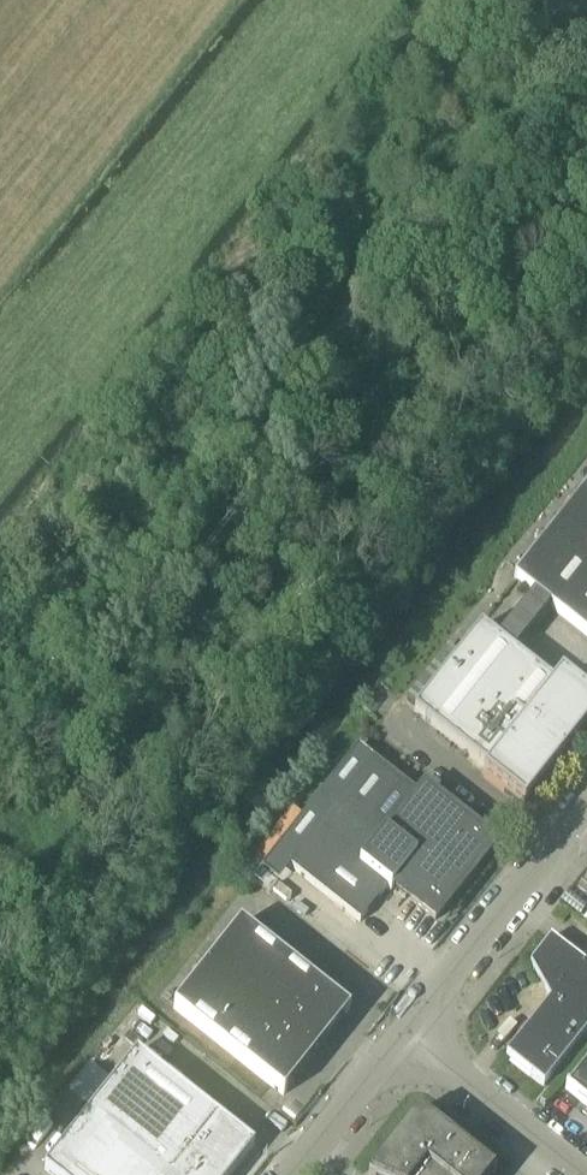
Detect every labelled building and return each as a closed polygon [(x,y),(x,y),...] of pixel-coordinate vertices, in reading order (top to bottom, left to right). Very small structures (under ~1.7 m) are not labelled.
[(513,580),(533,596),(548,609),(586,639),(586,489),(586,488),(513,580)] [(413,712),(487,771),(482,778),(523,810),(555,770),(560,774),(574,757),(568,752),(586,729),(586,702),(560,680),(554,687),(512,654),(548,609),(533,596),(497,641),(480,628),(413,712)] [(286,865),(358,923),(386,889),(390,892),(393,888),(434,922),(493,848),(423,793),(420,797),(371,758),(286,865)] [(173,1009),(282,1097),(284,1094),(280,1091),(343,1012),(347,1015),(349,1013),(239,926),(173,1009)] [(538,981),(554,994),(527,1041),(522,1036),(504,1058),(543,1088),(586,1033),(586,969),(549,939),(529,964),(538,981)] [(89,1112),(169,1174),(231,1174),(253,1147),(135,1053),(89,1112)] [(567,1089),(566,1089),(564,1091),(586,1109),(586,1064),(567,1089)] [(89,1112),(43,1170),(49,1174),(169,1174),(89,1112)] [(495,1174),(417,1112),(371,1170),(372,1171),(371,1174),(495,1174)]
